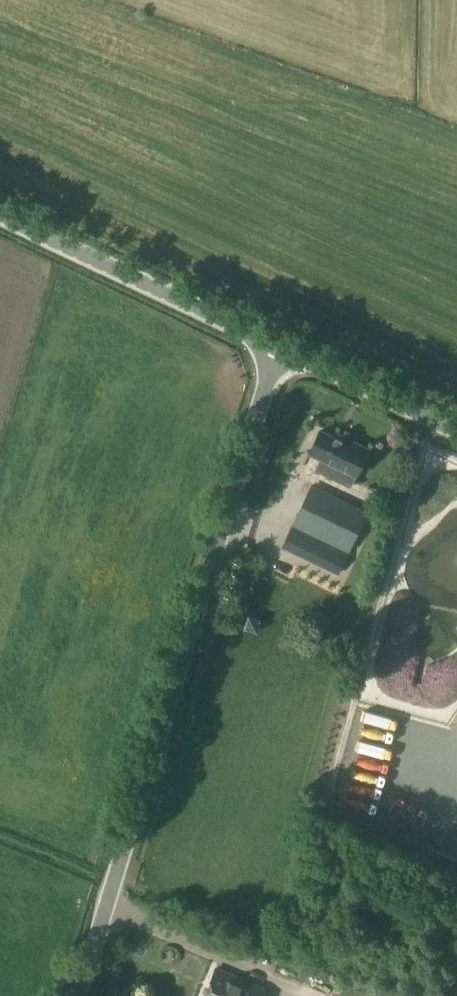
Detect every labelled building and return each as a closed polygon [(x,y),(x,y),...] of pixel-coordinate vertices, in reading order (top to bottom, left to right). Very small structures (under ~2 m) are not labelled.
[(314,469),(350,486),(368,449),(348,439),(346,442),(320,429),(309,451),(320,456),(314,469)] [(350,551),(367,510),(313,484),(283,547),(338,573),(350,551)] [(257,632),(261,619),(247,615),(243,628),(257,632)] [(215,967),(204,995),(260,995),(264,986),(215,967)]
